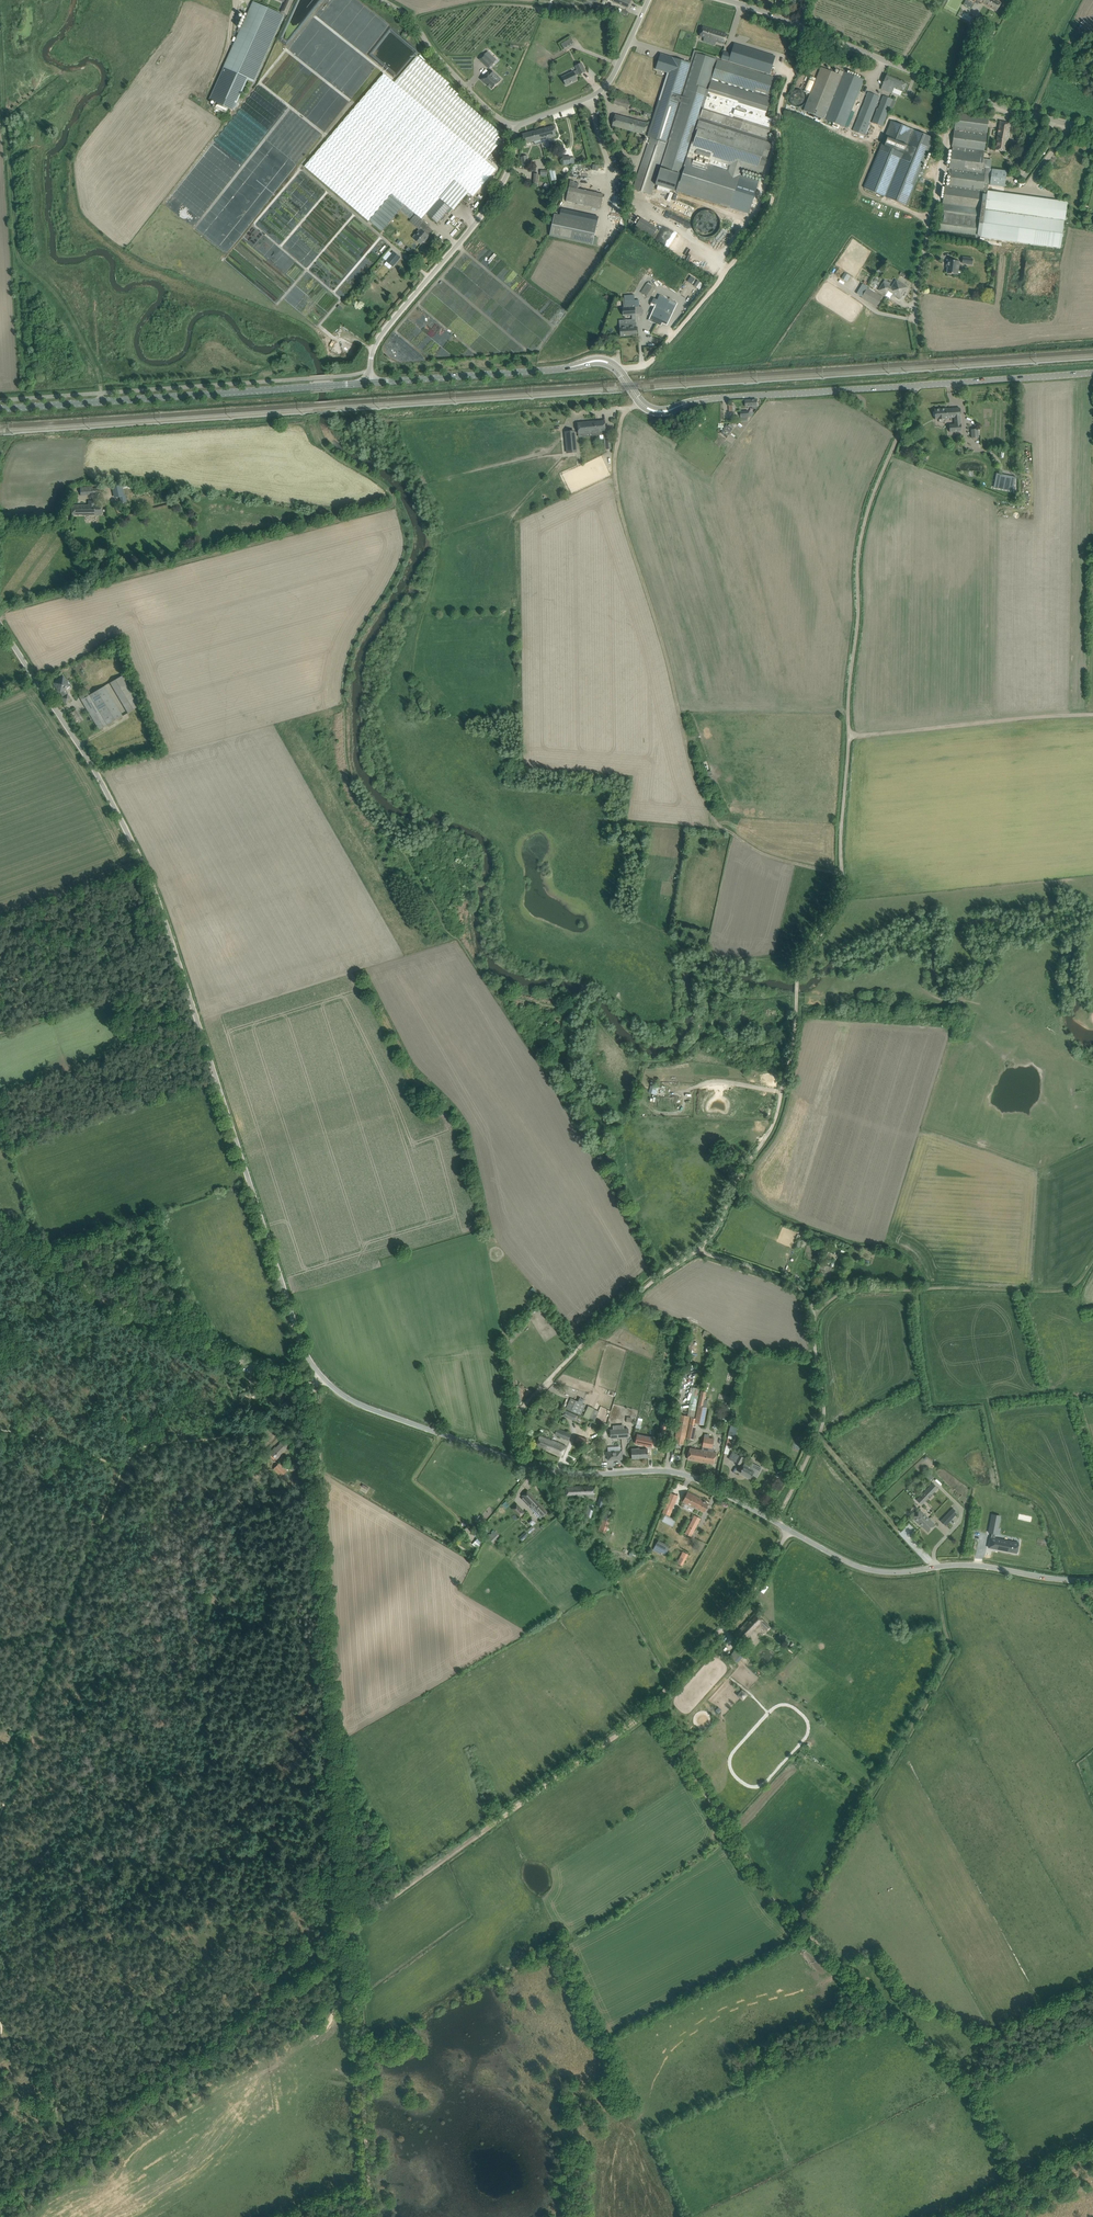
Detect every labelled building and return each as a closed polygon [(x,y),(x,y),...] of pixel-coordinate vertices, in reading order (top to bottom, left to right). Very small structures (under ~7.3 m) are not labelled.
[(996,11),(1001,2),(998,0),(976,0),(996,11)] [(254,82),(284,15),(253,1),(223,68),(210,98),(233,109),(237,104),(248,79),(254,82)] [(291,5),(285,2),(281,12),(287,15),(291,5)] [(703,26),(700,36),(724,44),(727,34),(703,26)] [(573,45),(569,38),(560,44),(564,50),(573,45)] [(734,43),(729,61),(770,74),(775,56),(734,43)] [(648,136),(647,137),(669,143),(656,185),(731,208),(739,180),(743,169),(762,175),(773,141),(766,139),(772,122),(773,119),(765,116),(771,97),(766,95),(772,77),(727,63),(720,61),(718,60),(718,58),(694,50),(690,63),(660,54),(656,69),(667,73),(656,108),(648,136)] [(494,63),(485,54),(479,59),(489,68),(494,63)] [(384,73),(304,166),(369,221),(382,231),(400,210),(410,219),(415,213),(418,216),(422,220),(427,214),(437,223),(450,207),(453,210),(468,192),(473,196),(496,169),(485,160),(502,140),(497,135),(500,132),(457,96),(459,94),(448,85),(450,83),(417,56),(394,82),(384,73)] [(577,70),(562,77),(566,85),(577,80),(575,76),(579,74),(580,74),(585,72),(581,63),(576,66),(577,70)] [(821,67),(803,110),(845,127),(864,80),(839,70),(837,74),(821,67)] [(492,89),(499,83),(492,76),(495,74),(491,70),(490,72),(489,71),(481,80),(485,84),(486,83),(492,89)] [(887,75),(881,89),(892,94),(894,88),(902,92),(903,92),(906,83),(887,75)] [(253,92),(224,130),(226,130),(231,134),(220,134),(214,142),(231,155),(241,152),(248,157),(255,147),(253,145),(253,142),(251,145),(249,145),(249,141),(247,140),(245,134),(264,133),(271,125),(270,124),(274,123),(274,117),(275,116),(266,109),(265,105),(258,100),(255,100),(255,97),(257,95),(253,92)] [(868,92),(853,130),(864,135),(879,96),(868,92)] [(616,95),(613,104),(628,108),(631,100),(616,95)] [(892,99),(883,96),(878,108),(877,108),(872,123),(882,127),(888,113),(887,112),(892,99)] [(213,107),(227,113),(229,108),(215,102),(213,107)] [(984,151),(988,123),(988,117),(957,113),(952,146),(984,151)] [(612,126),(645,135),(648,124),(615,115),(612,126)] [(879,152),(864,188),(906,205),(921,168),(934,138),(928,136),(901,125),(892,121),(879,151),(879,152)] [(1000,121),(998,126),(994,149),(1005,151),(1011,123),(1000,121)] [(554,126),(538,130),(540,140),(556,136),(554,126)] [(538,130),(522,134),(525,144),(534,141),(535,145),(541,143),(540,140),(538,130)] [(650,195),(667,144),(650,138),(633,189),(650,195)] [(945,185),(939,231),(945,232),(974,236),(974,237),(976,237),(976,236),(981,237),(980,237),(1061,248),(1067,202),(987,191),(988,185),(1004,187),(1006,170),(982,167),(983,154),(975,153),(952,150),(949,169),(952,169),(949,186),(945,185)] [(529,165),(527,156),(521,157),(522,166),(529,165)] [(603,194),(578,189),(579,183),(574,182),(575,181),(570,180),(566,201),(600,209),(603,194)] [(719,226),(719,225),(719,223),(719,221),(717,219),(716,217),(714,215),(712,214),(709,213),(707,213),(704,213),(702,214),(700,215),(698,217),(697,219),(695,221),(695,223),(694,226),(695,228),(695,230),(697,233),(698,234),(700,236),(702,237),(704,238),(706,238),(709,238),(712,237),(714,236),(716,235),(717,233),(718,231),(719,228),(719,226)] [(592,245),(597,223),(554,214),(549,235),(592,245)] [(650,240),(658,229),(641,218),(634,229),(650,240)] [(414,239),(420,244),(425,240),(426,241),(429,236),(424,232),(426,229),(427,230),(430,226),(425,222),(422,226),(424,227),(422,230),(414,239)] [(401,261),(394,255),(387,264),(394,269),(401,261)] [(947,260),(947,264),(948,264),(947,273),(958,274),(959,261),(947,260)] [(845,272),(841,278),(847,282),(850,276),(845,272)] [(884,284),(880,290),(886,294),(888,290),(900,298),(906,287),(896,281),(892,288),(884,284)] [(882,297),(867,288),(868,287),(863,284),(857,294),(862,297),(861,297),(876,306),(882,297)] [(650,285),(644,294),(649,298),(655,289),(650,285)] [(623,307),(622,307),(622,316),(635,315),(642,314),(642,307),(639,307),(639,299),(634,299),(634,295),(624,295),(624,297),(624,307),(623,307)] [(653,311),(648,320),(661,326),(662,323),(667,325),(672,314),(677,303),(660,296),(658,300),(655,305),(651,304),(651,305),(654,307),(653,311)] [(636,322),(620,324),(621,336),(637,335),(636,322)] [(757,409),(757,406),(756,399),(745,400),(745,407),(752,406),(752,409),(757,409)] [(960,417),(960,413),(960,408),(947,409),(947,408),(934,409),(935,419),(938,419),(938,420),(939,419),(939,421),(940,422),(941,423),(942,423),(943,423),(943,422),(944,422),(944,421),(944,420),(944,419),(945,419),(947,419),(947,418),(954,417),(955,424),(949,425),(950,432),(961,431),(961,424),(960,424),(960,417)] [(595,421),(577,423),(579,434),(596,433),(596,432),(605,431),(606,431),(605,420),(604,420),(604,421),(595,422),(595,421)] [(722,434),(727,437),(730,433),(725,429),(722,434)] [(978,429),(971,429),(971,438),(979,438),(978,429)] [(574,431),(565,432),(567,453),(576,452),(574,431)] [(1012,477),(1000,475),(998,486),(1010,489),(1012,477)] [(112,486),(115,498),(120,497),(121,503),(126,502),(125,495),(124,495),(123,488),(127,487),(126,484),(112,486)] [(80,496),(99,494),(98,487),(80,489),(80,496)] [(72,515),(77,515),(101,514),(101,505),(94,505),(94,501),(89,501),(89,505),(72,505),(72,515)] [(110,683),(127,713),(141,705),(123,675),(110,683)] [(63,676),(53,682),(63,697),(61,698),(65,703),(71,699),(67,694),(66,695),(63,690),(66,688),(66,689),(70,686),(70,687),(71,686),(68,681),(67,681),(63,676)] [(103,727),(122,716),(104,686),(86,697),(81,700),(99,730),(103,727)] [(77,724),(83,720),(76,709),(70,713),(77,724)] [(708,760),(703,761),(709,782),(714,781),(708,760)] [(653,1084),(650,1092),(656,1094),(659,1085),(653,1084)] [(837,1282),(828,1288),(830,1292),(839,1286),(837,1282)] [(527,1293),(531,1297),(537,1291),(533,1287),(527,1293)] [(693,1387),(687,1415),(694,1417),(697,1404),(696,1404),(697,1399),(698,1399),(700,1388),(696,1387),(696,1388),(693,1387)] [(564,1407),(579,1415),(584,1404),(569,1397),(564,1407)] [(698,1405),(694,1422),(704,1424),(707,1407),(698,1405)] [(588,1406),(583,1417),(594,1422),(599,1412),(588,1406)] [(574,1421),(577,1415),(566,1410),(563,1416),(574,1421)] [(674,1441),(674,1442),(674,1443),(684,1445),(689,1416),(680,1414),(674,1442),(674,1441)] [(662,1422),(658,1440),(664,1441),(668,1423),(662,1422)] [(690,1425),(687,1438),(694,1440),(696,1427),(690,1425)] [(569,1440),(572,1434),(557,1428),(555,1434),(569,1440)] [(628,1428),(610,1429),(611,1439),(629,1437),(628,1428)] [(562,1456),(566,1446),(540,1435),(536,1445),(543,1447),(543,1448),(562,1456)] [(587,1446),(588,1442),(586,1441),(587,1438),(577,1435),(575,1442),(587,1446)] [(637,1436),(635,1445),(652,1448),(653,1439),(637,1436)] [(703,1436),(702,1447),(711,1448),(713,1438),(703,1436)] [(732,1437),(728,1436),(724,1453),(728,1454),(732,1437)] [(289,1444),(288,1443),(284,1439),(281,1442),(281,1443),(275,1450),(274,1449),(270,1453),(274,1457),(275,1458),(289,1444)] [(639,1448),(631,1448),(632,1459),(648,1458),(647,1449),(639,1449),(639,1448)] [(714,1464),(715,1458),(716,1453),(690,1448),(688,1459),(714,1464)] [(622,1459),(622,1454),(622,1451),(606,1452),(606,1456),(608,1456),(608,1460),(622,1459)] [(280,1463),(273,1469),(285,1480),(290,1476),(286,1472),(287,1470),(280,1463)] [(757,1477),(761,1469),(762,1468),(754,1463),(752,1463),(751,1464),(750,1465),(750,1466),(745,1463),(743,1466),(740,1472),(747,1476),(746,1477),(749,1479),(750,1478),(752,1474),(757,1477)] [(256,1479),(260,1475),(254,1470),(250,1474),(256,1479)] [(247,1491),(252,1484),(246,1479),(241,1485),(247,1491)] [(938,1488),(933,1483),(920,1496),(923,1499),(924,1499),(925,1500),(925,1501),(928,1497),(929,1498),(932,1495),(932,1494),(938,1488)] [(595,1486),(565,1486),(567,1496),(596,1496),(595,1486)] [(527,1490),(522,1495),(542,1517),(547,1512),(527,1490)] [(697,1508),(704,1512),(708,1504),(700,1499),(701,1499),(688,1492),(683,1501),(697,1509),(697,1508)] [(671,1493),(668,1499),(675,1502),(678,1495),(671,1493)] [(262,1494),(256,1500),(261,1505),(268,1499),(262,1494)] [(519,1517),(525,1512),(517,1503),(512,1508),(519,1517)] [(589,1504),(585,1516),(590,1518),(594,1505),(589,1504)] [(957,1513),(953,1508),(943,1518),(943,1519),(944,1518),(948,1522),(948,1523),(957,1513)] [(612,1511),(605,1510),(599,1531),(606,1533),(612,1511)] [(920,1510),(913,1517),(928,1532),(935,1524),(920,1510)] [(695,1515),(685,1533),(691,1536),(700,1518),(695,1515)] [(991,1538),(988,1548),(1017,1555),(1019,1545),(995,1539),(996,1534),(997,1535),(1001,1519),(993,1517),(989,1533),(992,1534),(991,1538)] [(492,1541),(499,1534),(494,1529),(487,1536),(492,1541)] [(478,1547),(483,1541),(480,1539),(482,1537),(475,1531),(472,1535),(477,1540),(476,1541),(475,1541),(473,1543),(477,1546),(478,1547)] [(660,1554),(662,1552),(666,1555),(670,1548),(659,1540),(653,1549),(660,1554)] [(683,1551),(677,1563),(682,1565),(688,1554),(683,1551)] [(755,1612),(734,1635),(738,1638),(743,1643),(761,1624),(768,1631),(770,1630),(769,1629),(771,1627),(759,1616),(755,1612)] [(780,1632),(775,1637),(782,1643),(786,1638),(780,1632)] [(738,1646),(730,1656),(737,1661),(745,1652),(738,1646)]
